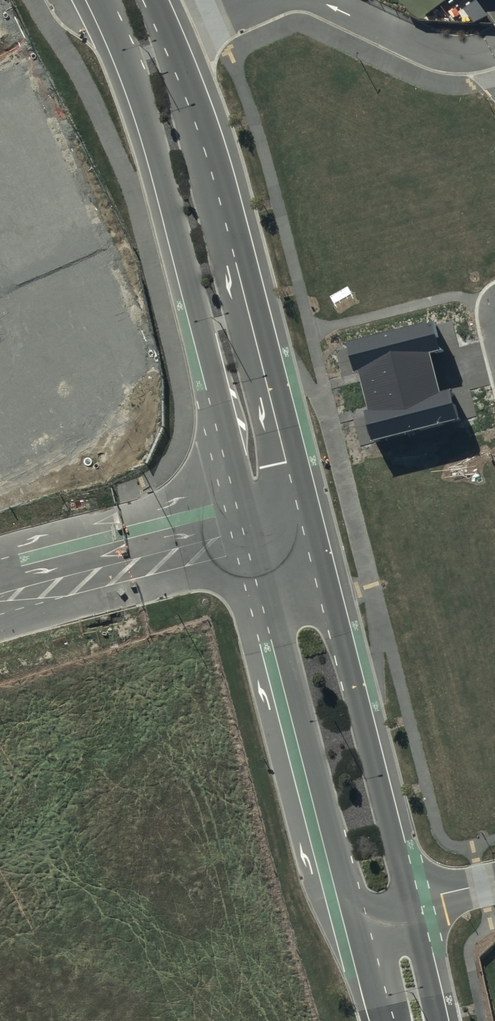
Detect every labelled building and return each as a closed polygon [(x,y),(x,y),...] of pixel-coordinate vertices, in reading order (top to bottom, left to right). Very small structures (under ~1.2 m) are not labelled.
[(434,320),(346,343),(353,371),(358,370),(368,410),(364,411),(371,440),(457,418),(449,387),(439,389),(429,352),(441,349),(434,320)]
